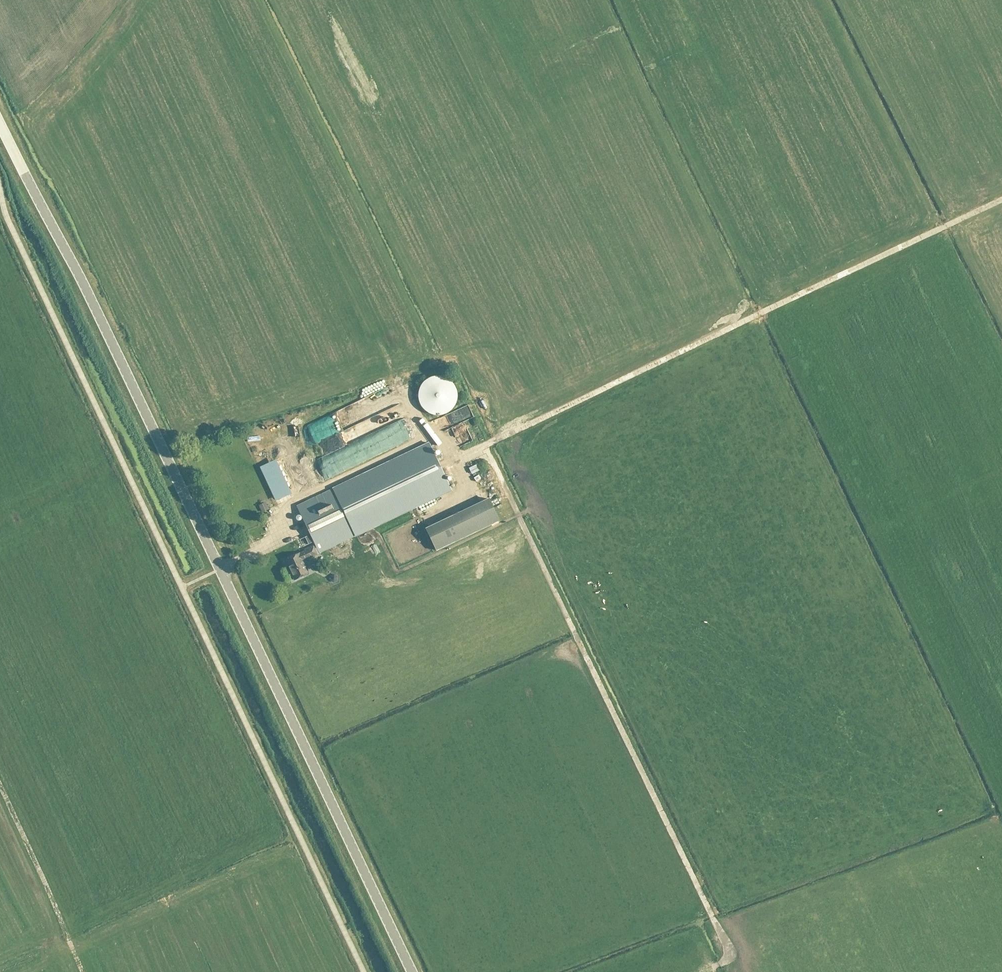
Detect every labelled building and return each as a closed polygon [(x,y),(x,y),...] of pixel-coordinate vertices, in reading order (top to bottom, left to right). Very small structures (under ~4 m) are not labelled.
[(419,404),(420,405),(420,406),(421,407),(422,408),(422,409),(423,409),(423,410),(424,410),(424,411),(425,411),(426,412),(427,412),(427,413),(428,413),(429,413),(429,414),(430,414),(431,414),(432,415),(433,415),(434,415),(435,415),(436,415),(437,415),(438,415),(439,415),(440,415),(441,415),(442,415),(443,415),(443,414),(444,414),(445,414),(446,413),(447,413),(448,412),(449,412),(449,411),(450,411),(450,410),(451,410),(451,409),(452,409),(452,408),(453,408),(453,407),(454,406),(454,405),(455,404),(455,403),(456,402),(456,401),(456,400),(456,399),(457,398),(457,397),(457,396),(457,395),(457,394),(456,394),(456,393),(456,392),(456,391),(456,390),(455,389),(455,388),(455,387),(454,387),(454,386),(453,385),(453,384),(452,384),(452,383),(451,383),(451,382),(450,381),(449,381),(449,380),(448,380),(448,379),(447,379),(446,379),(446,378),(445,378),(444,378),(444,377),(443,377),(442,377),(441,377),(440,377),(439,376),(438,376),(437,376),(436,376),(435,376),(434,377),(433,377),(432,377),(431,377),(430,378),(429,378),(428,378),(428,379),(427,379),(426,380),(425,380),(425,381),(424,381),(424,382),(423,382),(423,383),(422,383),(422,384),(421,384),(421,385),(420,386),(420,387),(419,388),(419,389),(419,390),(418,390),(418,391),(418,392),(418,393),(418,394),(418,395),(418,396),(418,397),(418,398),(418,399),(418,400),(418,401),(419,402),(419,403),(419,404)] [(327,433),(393,407),(386,389),(320,416),(327,433)] [(465,418),(455,422),(460,432),(465,430),(467,435),(472,433),(465,418)] [(412,422),(322,455),(327,469),(417,436),(412,422)] [(310,534),(314,543),(316,548),(314,549),(312,546),(304,550),(305,551),(299,554),(299,553),(283,561),(287,568),(288,568),(294,580),(308,574),(302,560),(308,558),(308,559),(316,555),(316,553),(318,552),(319,553),(451,490),(429,443),(297,506),(310,534)] [(279,454),(291,480),(300,476),(298,472),(303,469),(293,448),(279,454)] [(275,459),(259,467),(275,500),(290,492),(275,459)] [(470,464),(473,471),(482,467),(479,460),(470,464)] [(488,498),(424,528),(436,551),(499,520),(488,498)] [(261,513),(268,510),(265,502),(258,506),(261,513)] [(330,576),(329,580),(333,583),(337,582),(338,577),(334,574),(333,575),(330,576)]
